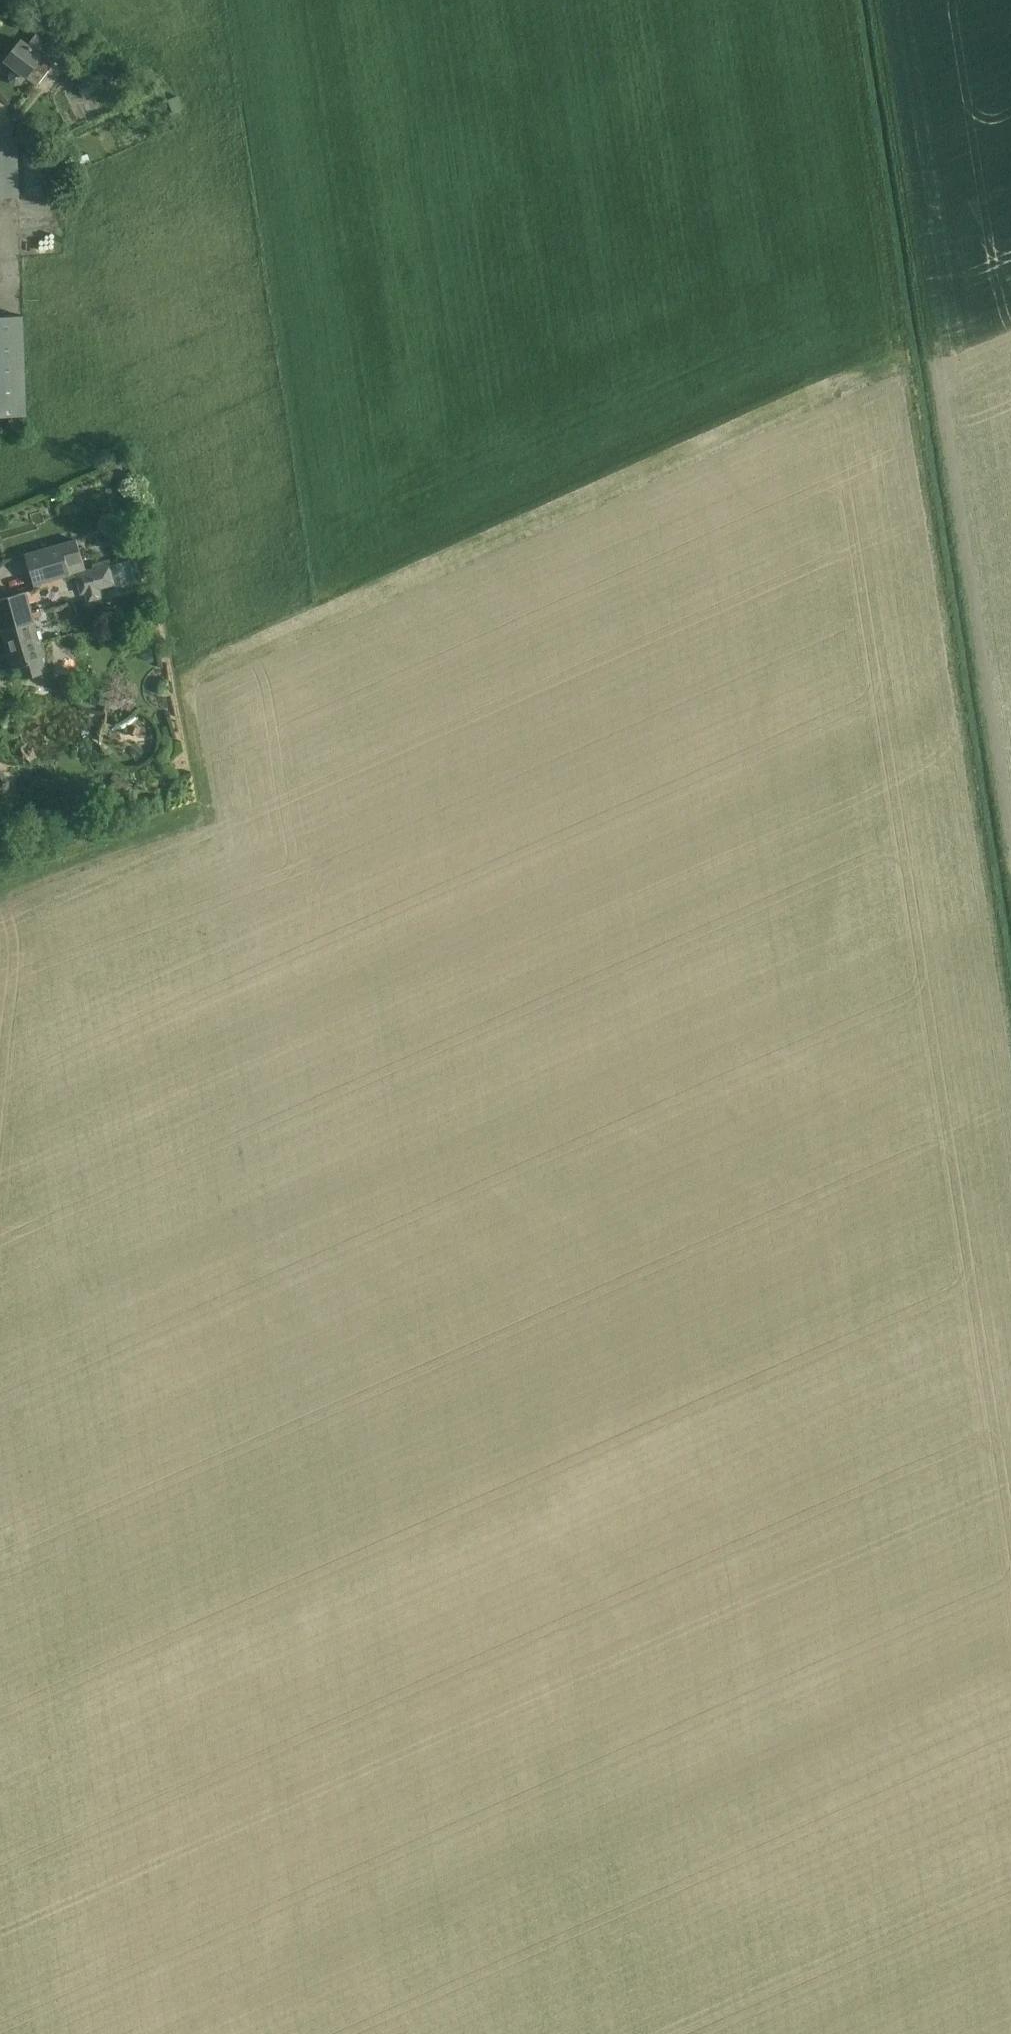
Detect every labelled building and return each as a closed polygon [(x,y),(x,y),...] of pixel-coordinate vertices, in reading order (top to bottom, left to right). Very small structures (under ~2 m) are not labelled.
[(22,40),(5,61),(15,69),(9,75),(10,81),(15,85),(21,84),(26,78),(37,86),(61,55),(50,46),(51,44),(37,33),(28,45),(22,40)] [(18,156),(17,136),(0,137),(0,198),(19,197),(18,156)] [(23,153),(25,198),(53,196),(51,152),(23,153)] [(27,416),(23,316),(0,316),(0,416),(27,416)] [(33,585),(64,577),(85,572),(77,541),(25,555),(33,585)] [(110,565),(76,575),(82,595),(86,594),(89,602),(103,598),(101,590),(116,585),(110,565)] [(48,671),(48,668),(47,668),(44,658),(45,657),(41,642),(44,641),(41,627),(37,628),(34,617),(42,615),(35,589),(0,598),(0,628),(1,631),(6,629),(11,650),(7,651),(10,661),(14,660),(16,666),(24,664),(27,677),(48,671)]
